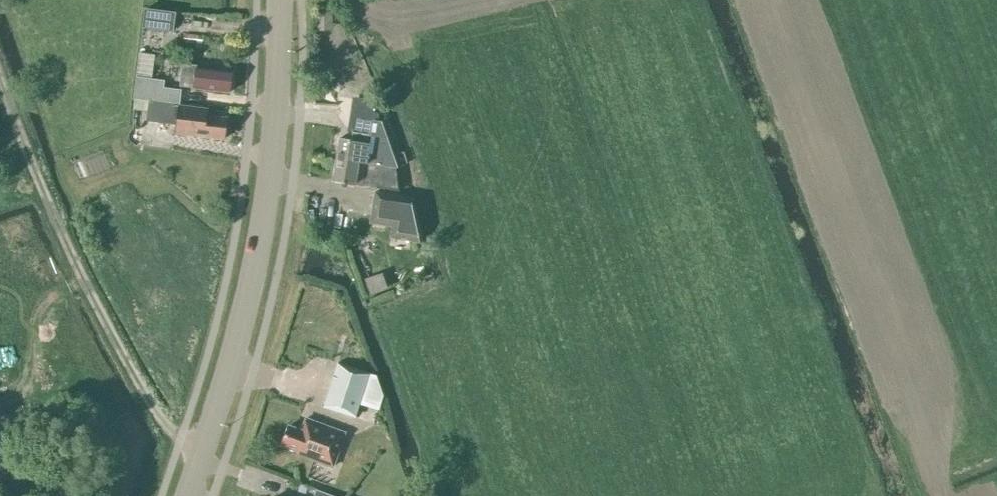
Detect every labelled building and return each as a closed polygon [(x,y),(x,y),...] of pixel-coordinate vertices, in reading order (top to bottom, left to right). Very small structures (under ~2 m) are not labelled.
[(175,37),(177,18),(146,15),(144,34),(175,37)] [(230,92),(232,71),(196,67),(197,65),(183,63),(180,85),(193,87),(230,92)] [(136,75),(133,98),(135,99),(149,100),(179,104),(179,103),(181,89),(164,87),(165,79),(136,75)] [(135,99),(134,109),(148,111),(149,100),(135,99)] [(148,111),(147,120),(177,124),(178,121),(190,122),(188,134),(224,138),(227,118),(206,115),(207,107),(179,103),(179,104),(149,100),(148,111)] [(357,101),(352,132),(353,132),(352,140),(340,138),(339,138),(336,159),(387,167),(396,168),(394,156),(387,137),(375,135),(378,120),(370,119),(373,104),(357,101)] [(363,185),(376,187),(399,190),(396,168),(387,167),(336,159),(333,180),(333,181),(363,185)] [(375,191),(370,222),(395,226),(400,195),(375,191)] [(365,280),(370,296),(389,290),(384,274),(365,280)] [(369,373),(337,362),(323,406),(355,416),(369,373)] [(333,466),(345,432),(306,418),(301,430),(289,425),(281,445),(299,451),(298,454),(333,466)]
